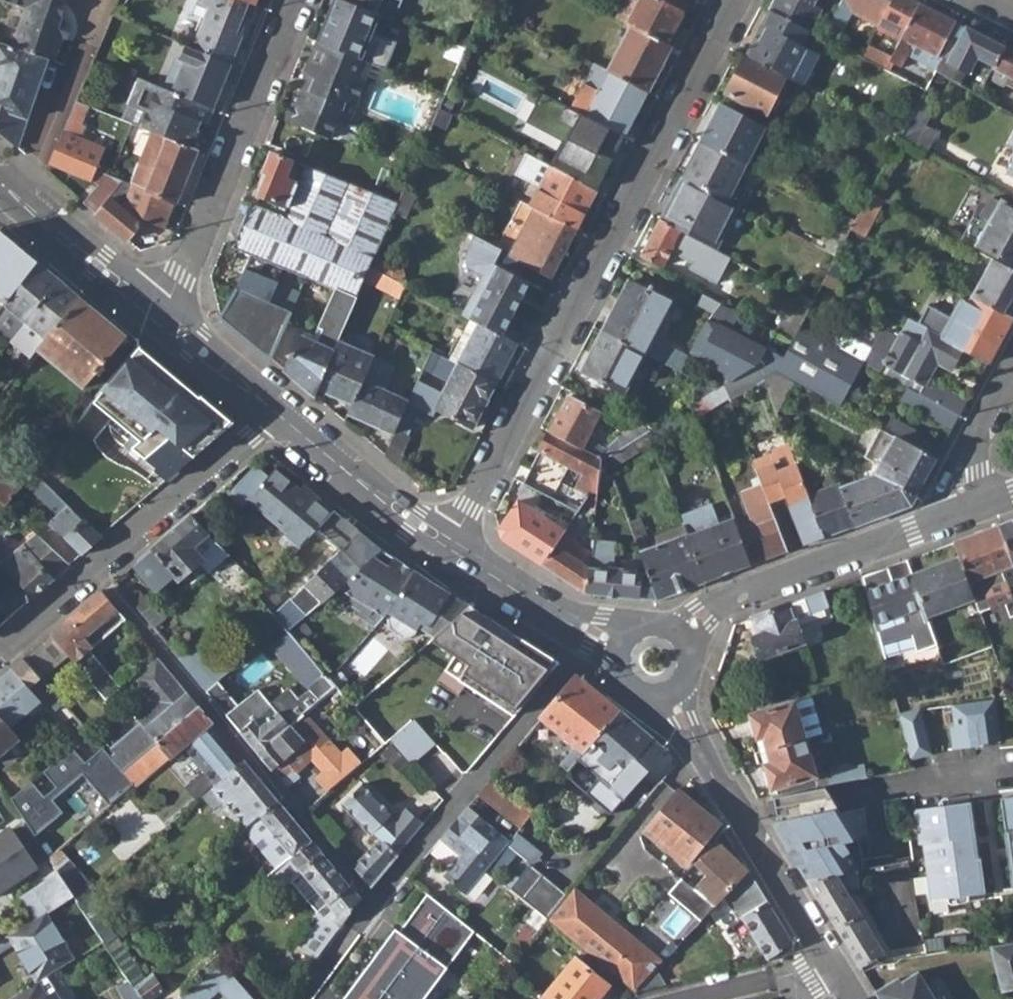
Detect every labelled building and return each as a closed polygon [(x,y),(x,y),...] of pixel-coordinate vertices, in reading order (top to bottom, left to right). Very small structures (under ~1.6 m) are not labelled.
[(51,61),(60,38),(53,36),(66,2),(63,0),(4,0),(24,6),(9,46),(46,60),(51,61)] [(232,60),(239,42),(233,39),(249,0),(204,0),(203,2),(210,5),(194,45),(232,60)] [(378,11),(350,0),(335,0),(318,41),(376,64),(388,69),(399,41),(376,32),(383,13),(378,11)] [(378,11),(383,0),(350,0),(378,11)] [(620,18),(629,23),(634,26),(669,44),(687,11),(684,10),(690,0),(629,0),(620,18)] [(812,28),(821,11),(813,5),(815,0),(818,1),(819,0),(775,0),(771,8),(812,28)] [(845,26),(852,12),(874,22),(876,20),(881,23),(893,0),(842,0),(832,21),(845,26)] [(879,26),(902,38),(903,34),(920,3),(915,0),(893,0),(881,23),(879,26)] [(908,53),(937,68),(943,57),(960,23),(920,3),(903,34),(902,38),(893,55),(903,59),(908,53)] [(786,76),(805,84),(820,53),(804,45),(812,28),(771,8),(746,56),(786,76)] [(960,23),(943,57),(950,60),(966,26),(960,23)] [(611,70),(650,90),(672,46),(669,44),(634,26),(611,70)] [(1004,45),(966,26),(950,60),(967,69),(971,72),(973,65),(978,56),(987,61),(983,69),(977,83),(974,82),(971,88),(980,92),(1004,45)] [(839,43),(859,52),(864,42),(844,32),(839,43)] [(286,119),(334,138),(341,120),(351,125),(376,64),(318,41),(304,74),(309,76),(299,102),(294,100),(286,119)] [(214,108),(217,100),(232,60),(194,45),(187,42),(180,59),(177,57),(165,88),(214,108)] [(15,145),(46,60),(9,46),(0,43),(0,133),(15,145)] [(988,96),(993,86),(1001,69),(1012,75),(1012,49),(1004,45),(980,92),(988,96)] [(728,93),(768,113),(786,76),(746,56),(728,93)] [(973,65),(983,69),(987,61),(978,56),(973,65)] [(937,68),(962,82),(967,69),(950,60),(943,57),(937,68)] [(596,63),(589,76),(605,85),(602,91),(586,82),(573,108),(598,121),(626,135),(650,90),(611,70),(596,63)] [(1001,69),(993,86),(1012,95),(1012,75),(1001,69)] [(589,76),(586,82),(602,91),(605,85),(589,76)] [(168,138),(194,147),(200,134),(197,132),(201,124),(207,126),(214,108),(165,88),(141,79),(130,105),(150,113),(144,128),(153,132),(168,138)] [(554,166),(596,187),(603,172),(597,169),(606,153),(599,150),(603,141),(619,149),(626,135),(598,121),(573,108),(543,93),(538,104),(541,106),(534,119),(569,137),(554,166)] [(90,106),(77,101),(69,122),(81,127),(90,106)] [(919,101),(901,136),(927,150),(936,133),(922,125),(932,107),(919,101)] [(703,139),(748,162),(765,125),(721,102),(703,139)] [(550,164),(554,166),(569,137),(534,119),(541,106),(538,104),(528,122),(563,139),(550,164)] [(125,120),(144,128),(150,113),(130,105),(125,120)] [(435,123),(447,129),(454,114),(442,107),(435,123)] [(1002,142),(1012,148),(1012,120),(1002,142)] [(78,150),(84,134),(86,129),(81,127),(69,122),(51,165),(92,182),(95,175),(101,161),(78,150)] [(176,202),(198,149),(194,147),(168,138),(153,132),(132,183),(148,190),(153,192),(176,202)] [(685,175),(730,198),(748,162),(703,139),(685,175)] [(596,187),(598,189),(619,149),(603,141),(599,150),(606,153),(597,169),(603,172),(596,187)] [(1003,170),(1012,175),(1012,150),(1003,170)] [(270,174),(257,205),(286,216),(298,186),(286,180),(294,161),(273,152),(265,172),(270,174)] [(596,187),(554,166),(550,164),(531,154),(521,175),(546,188),(537,207),(578,229),(598,189),(596,187)] [(306,165),(294,161),(286,180),(298,186),(306,165)] [(286,368),(315,394),(318,388),(338,341),(365,280),(371,267),(395,211),(399,202),(306,165),(298,186),(286,216),(257,205),(252,202),(234,249),(266,260),(261,275),(287,286),(302,292),(309,277),(338,289),(316,341),(304,336),(286,368)] [(118,188),(123,180),(112,175),(108,173),(104,178),(99,185),(85,203),(97,213),(118,188)] [(104,178),(95,175),(92,182),(99,185),(104,178)] [(703,243),(718,250),(741,204),(730,198),(685,175),(660,221),(703,243)] [(123,180),(118,188),(128,195),(120,206),(140,223),(142,219),(153,192),(148,190),(132,183),(123,180)] [(128,238),(140,223),(120,206),(128,195),(118,188),(97,213),(128,238)] [(176,202),(153,192),(142,219),(166,229),(176,202)] [(853,229),(868,236),(884,200),(872,192),(856,219),(853,229)] [(1012,263),(1012,207),(1003,201),(993,199),(983,215),(990,220),(978,244),(1012,263)] [(511,255),(553,277),(578,229),(537,207),(511,255)] [(700,248),(703,243),(660,221),(643,254),(664,265),(671,249),(675,242),(688,249),(693,250),(695,246),(700,248)] [(5,305),(39,263),(0,230),(0,301),(5,305)] [(530,282),(503,267),(509,254),(469,232),(463,246),(456,260),(472,269),(451,308),(466,317),(503,335),(530,282)] [(685,255),(688,249),(675,242),(671,249),(685,255)] [(829,273),(844,280),(852,262),(838,255),(829,273)] [(1004,313),(1012,296),(1012,297),(1012,270),(992,259),(973,296),(991,306),(1004,313)] [(59,280),(39,263),(5,305),(0,312),(0,326),(14,338),(26,321),(59,280)] [(371,267),(365,280),(402,299),(409,285),(371,267)] [(825,283),(839,289),(844,280),(829,273),(825,283)] [(80,298),(59,280),(26,321),(48,339),(80,298)] [(644,352),(696,381),(694,366),(651,343),(674,298),(652,287),(649,291),(629,281),(604,330),(644,352)] [(927,327),(941,336),(962,299),(957,295),(956,298),(946,293),(927,327)] [(973,296),(971,303),(988,314),(991,306),(973,296)] [(48,339),(41,347),(69,371),(67,374),(84,390),(128,337),(80,298),(48,339)] [(220,315),(271,356),(287,321),(234,298),(220,315)] [(962,299),(941,336),(962,347),(989,362),(1012,318),(1004,313),(991,306),(988,314),(971,303),(962,299)] [(791,302),(778,331),(795,339),(802,328),(809,311),(791,302)] [(778,371),(841,405),(864,362),(830,343),(802,328),(795,339),(787,356),(733,329),(741,313),(727,305),(708,319),(692,350),(693,358),(726,379),(722,385),(724,386),(728,384),(761,362),(766,375),(778,371)] [(460,363),(497,382),(517,343),(503,335),(466,317),(458,331),(472,338),(460,363)] [(868,353),(927,385),(938,362),(952,370),(962,347),(941,336),(927,327),(909,317),(899,334),(887,328),(881,329),(871,348),(843,332),(840,337),(834,334),(830,343),(864,362),(868,353)] [(48,339),(26,321),(14,338),(11,341),(31,357),(41,347),(48,339)] [(374,349),(377,339),(349,328),(346,338),(374,349)] [(625,392),(644,352),(604,330),(583,371),(625,392)] [(376,358),(338,341),(318,388),(355,404),(365,380),(374,361),(376,358)] [(96,400),(111,413),(109,415),(133,435),(129,441),(151,460),(157,453),(177,471),(231,424),(177,378),(140,347),(96,400)] [(908,386),(921,393),(927,385),(868,353),(864,362),(908,386)] [(436,407),(474,427),(497,382),(460,363),(443,355),(435,373),(450,381),(436,407)] [(374,361),(365,380),(376,384),(384,365),(374,361)] [(761,362),(728,384),(733,401),(767,378),(766,375),(761,362)] [(351,413),(396,434),(397,431),(423,373),(411,368),(399,396),(376,384),(365,380),(355,404),(351,413)] [(930,388),(927,385),(921,393),(935,401),(961,414),(969,398),(934,380),(930,388)] [(953,429),(961,414),(935,401),(921,393),(908,386),(900,400),(953,429)] [(605,460),(610,461),(653,432),(631,423),(606,449),(587,440),(600,413),(569,396),(551,432),(605,460)] [(683,413),(653,432),(658,447),(691,424),(683,413)] [(885,430),(912,445),(920,432),(892,417),(885,430)] [(895,482),(917,494),(937,458),(912,445),(885,430),(879,427),(866,456),(881,465),(884,461),(901,470),(895,482)] [(386,454),(400,466),(413,436),(397,431),(396,434),(386,454)] [(598,502),(605,460),(551,432),(525,482),(567,505),(577,510),(587,496),(598,502)] [(912,445),(937,458),(945,444),(920,432),(912,445)] [(769,501),(787,495),(803,545),(824,537),(809,494),(791,445),(778,450),(772,455),(755,462),(764,486),(769,501)] [(841,489),(855,525),(912,505),(917,494),(895,482),(901,470),(884,461),(881,465),(876,476),(841,489)] [(251,462),(220,489),(227,496),(254,466),(251,462)] [(291,556),(299,549),(334,511),(304,486),(300,491),(274,469),(267,477),(254,466),(227,496),(243,510),(249,503),(286,534),(279,541),(291,556)] [(6,506),(24,484),(0,468),(0,502),(6,506)] [(809,494),(824,537),(855,525),(841,489),(838,484),(809,494)] [(737,524),(751,565),(786,551),(769,501),(764,486),(743,493),(751,520),(737,524)] [(502,539),(543,565),(561,537),(564,530),(519,500),(500,526),(502,539)] [(102,537),(67,504),(49,524),(82,554),(102,537)] [(561,514),(570,521),(577,510),(567,505),(561,514)] [(694,549),(704,582),(742,568),(751,565),(737,524),(735,517),(719,523),(712,505),(681,516),(685,527),(689,534),(694,549)] [(139,559),(160,584),(174,572),(180,578),(198,562),(207,573),(229,554),(192,513),(139,559)] [(631,521),(636,537),(644,535),(647,534),(641,517),(631,521)] [(1000,525),(1012,557),(1012,520),(1000,525)] [(1010,617),(1012,617),(1012,585),(1008,587),(1002,571),(1012,566),(1012,557),(1000,525),(954,542),(959,557),(969,582),(975,600),(979,613),(1005,603),(1010,617)] [(657,537),(659,545),(689,534),(685,527),(657,537)] [(32,597),(69,565),(36,534),(10,557),(2,549),(0,552),(0,563),(17,581),(32,597)] [(649,546),(644,535),(636,537),(649,575),(658,599),(704,582),(694,549),(689,534),(659,545),(649,546)] [(257,594),(289,631),(331,594),(381,550),(365,536),(348,553),(343,549),(286,606),(267,583),(257,594)] [(543,565),(585,592),(588,567),(589,555),(561,537),(543,565)] [(383,615),(414,570),(381,550),(331,594),(359,612),(357,615),(375,626),(383,615)] [(969,582),(959,557),(913,574),(928,617),(975,600),(969,582)] [(585,592),(658,599),(649,575),(623,571),(623,569),(588,567),(585,592)] [(928,617),(913,574),(895,581),(889,567),(863,577),(885,658),(917,649),(918,652),(938,645),(928,617)] [(417,625),(435,637),(440,632),(471,605),(459,598),(414,570),(383,615),(388,617),(390,629),(399,635),(413,631),(417,625)] [(68,655),(106,699),(119,688),(121,687),(90,650),(126,619),(102,590),(50,634),(68,655)] [(762,657),(805,642),(801,629),(835,616),(825,591),(754,617),(760,634),(754,636),(762,657)] [(558,662),(471,605),(440,632),(462,650),(451,664),(513,717),(558,662)] [(144,616),(157,632),(165,624),(153,610),(144,616)] [(226,714),(258,753),(292,724),(305,713),(336,687),(290,633),(273,649),(307,685),(278,710),(272,702),(264,709),(250,695),(226,714)] [(42,676),(43,677),(68,655),(50,634),(25,656),(42,676)] [(178,656),(206,690),(229,671),(202,638),(178,656)] [(12,727),(31,711),(34,715),(46,704),(31,686),(42,676),(25,656),(0,677),(0,713),(12,727)] [(200,706),(178,680),(157,656),(132,677),(154,701),(137,716),(142,725),(115,751),(121,757),(116,762),(124,771),(200,706)] [(559,763),(568,771),(578,759),(619,708),(576,675),(539,720),(572,745),(559,763)] [(995,699),(954,704),(957,726),(952,727),(955,749),(1001,741),(995,699)] [(752,715),(764,752),(807,741),(796,703),(752,715)] [(135,784),(137,787),(185,747),(216,783),(245,759),(200,706),(124,771),(135,784)] [(586,793),(612,815),(646,774),(643,771),(651,762),(654,764),(666,749),(619,708),(578,759),(600,777),(586,793)] [(901,714),(913,758),(933,752),(921,708),(901,714)] [(19,735),(12,727),(0,713),(0,752),(19,735)] [(330,742),(305,713),(292,724),(258,753),(279,777),(291,767),(295,772),(330,742)] [(388,740),(409,765),(435,743),(414,719),(388,740)] [(764,752),(775,787),(816,776),(807,741),(764,752)] [(113,804),(135,784),(124,771),(116,762),(103,747),(88,761),(74,745),(45,769),(58,785),(46,795),(33,780),(12,798),(36,835),(65,810),(55,798),(86,772),(113,804)] [(211,813),(232,838),(245,827),(278,798),(264,781),(245,759),(216,783),(199,799),(187,809),(199,823),(211,813)] [(339,762),(322,776),(332,787),(349,773),(339,762)] [(830,774),(832,783),(854,779),(852,769),(830,774)] [(533,815),(488,780),(478,793),(523,828),(533,815)] [(357,870),(371,888),(425,822),(407,808),(397,820),(390,814),(392,811),(358,782),(338,805),(372,835),(375,833),(382,840),(357,870)] [(826,785),(775,795),(780,818),(773,819),(808,877),(860,868),(861,868),(845,841),(862,838),(872,836),(866,807),(842,812),(826,785)] [(298,800),(306,809),(320,797),(312,788),(298,800)] [(1012,867),(1012,789),(1001,791),(1012,867)] [(648,834),(688,865),(720,823),(680,790),(648,834)] [(925,844),(933,900),(949,898),(952,905),(960,904),(959,897),(987,893),(971,795),(948,798),(949,805),(916,809),(921,845),(925,844)] [(278,798),(245,827),(277,867),(311,837),(278,798)] [(470,806),(442,839),(462,855),(445,874),(469,894),(512,840),(470,806)] [(721,832),(732,843),(723,828),(721,832)] [(37,864),(13,829),(0,837),(0,888),(37,864)] [(706,876),(694,890),(715,908),(729,894),(736,886),(750,871),(742,859),(732,843),(721,832),(694,864),(706,876)] [(301,868),(345,920),(362,898),(311,837),(277,867),(272,872),(283,884),(301,868)] [(861,868),(867,867),(862,838),(845,841),(861,868)] [(96,886),(71,859),(60,869),(60,870),(76,893),(80,900),(94,888),(96,886)] [(569,894),(531,864),(511,889),(535,908),(549,920),(569,894)] [(863,886),(860,868),(808,877),(862,966),(876,959),(890,958),(850,894),(848,889),(863,886)] [(21,896),(35,918),(47,910),(76,893),(60,870),(21,896)] [(729,894),(768,958),(793,943),(750,871),(736,886),(729,894)] [(694,890),(682,880),(667,897),(699,925),(703,921),(715,908),(694,890)] [(665,961),(596,903),(575,887),(569,894),(549,920),(637,991),(665,961)] [(119,935),(122,932),(119,926),(113,930),(102,912),(106,908),(94,888),(80,900),(109,943),(119,935)] [(856,890),(850,894),(890,958),(923,952),(921,943),(892,948),(856,890)] [(476,929),(430,892),(401,928),(398,925),(346,994),(350,997),(348,998),(424,998),(476,929)] [(527,918),(529,921),(541,929),(549,920),(535,908),(527,918)] [(13,944),(37,981),(48,974),(76,957),(47,910),(35,918),(8,935),(13,944)] [(699,925),(682,943),(691,952),(711,929),(703,921),(699,925)] [(0,940),(0,952),(13,944),(8,935),(0,940)] [(148,978),(119,935),(109,943),(132,977),(138,986),(148,978)] [(993,946),(999,979),(1012,977),(1012,943),(993,946)] [(550,998),(599,998),(611,985),(576,956),(545,995),(550,998)] [(233,998),(258,998),(224,962),(183,998),(209,998),(222,987),(233,998)] [(147,998),(155,998),(167,988),(155,972),(148,978),(138,986),(147,998)] [(920,972),(903,982),(897,980),(878,992),(882,998),(935,998),(920,972)] [(9,998),(64,998),(48,974),(37,981),(9,998)] [(138,986),(132,977),(119,983),(129,998),(147,998),(138,986)] [(1012,991),(1012,977),(999,979),(1001,993),(1012,991)]
